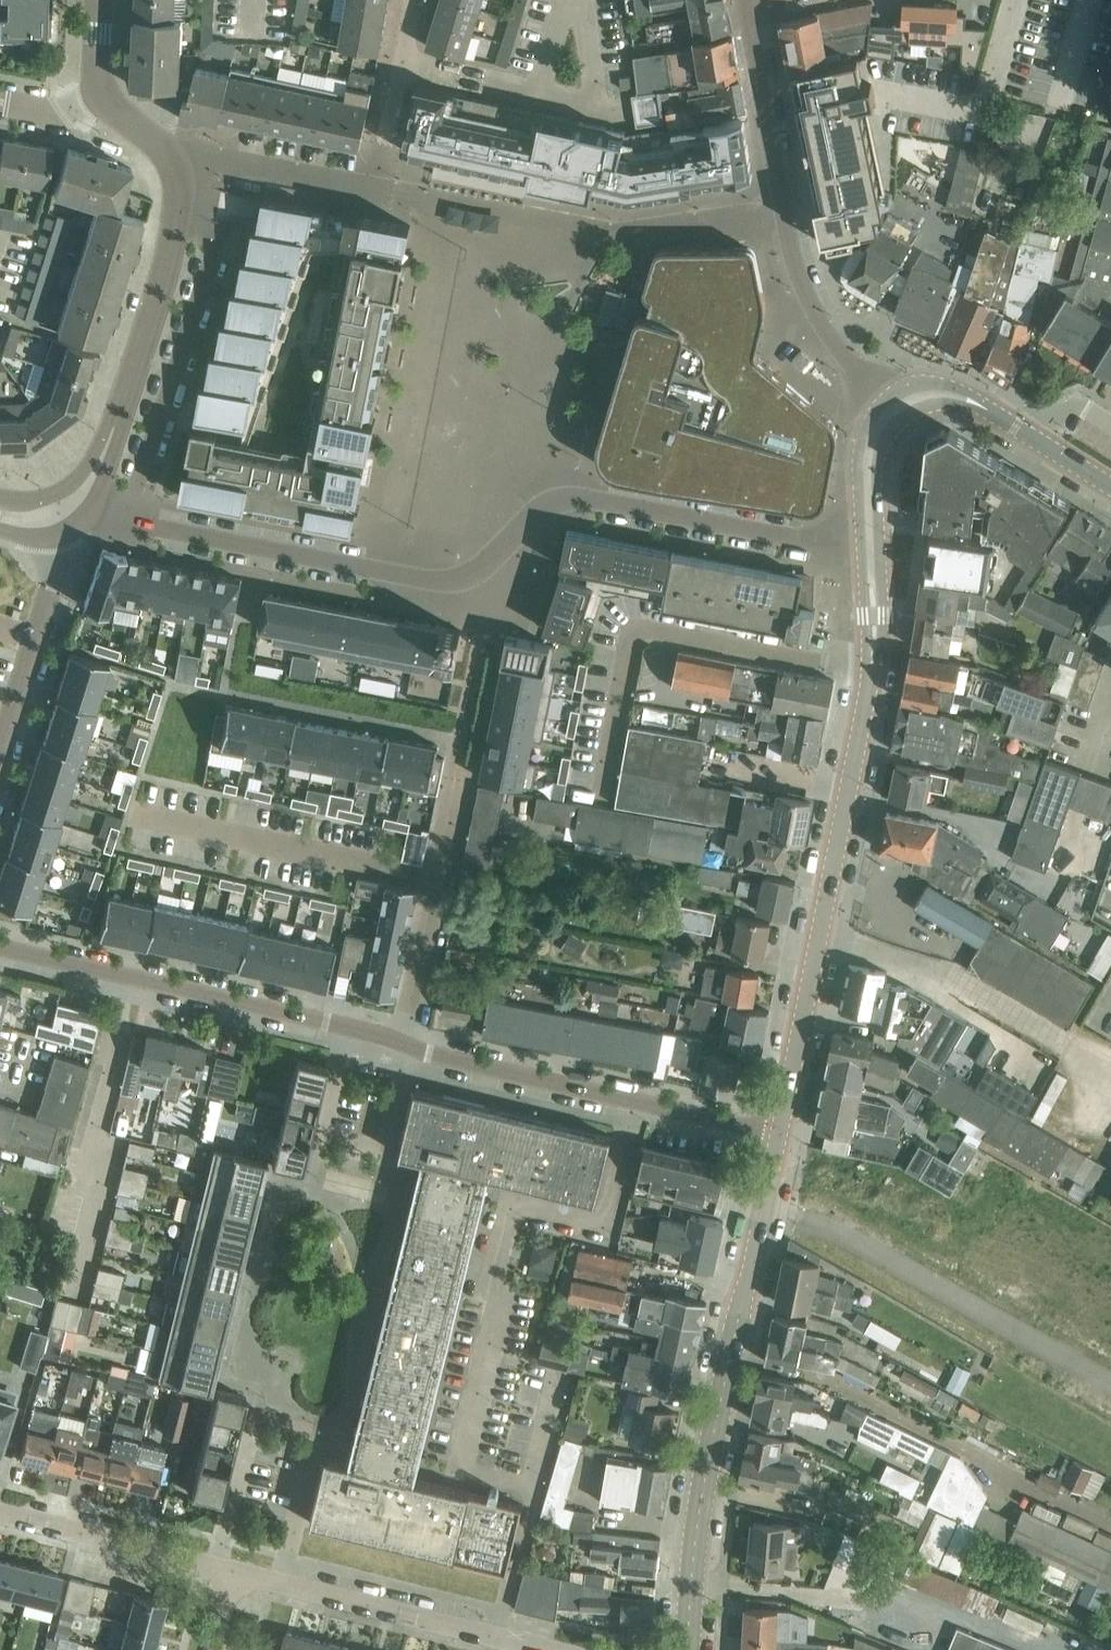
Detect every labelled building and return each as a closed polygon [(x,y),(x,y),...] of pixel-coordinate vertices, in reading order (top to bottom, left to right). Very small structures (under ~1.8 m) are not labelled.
[(45,41),(50,37),(51,0),(0,0),(0,39),(45,41)] [(135,18),(175,20),(175,0),(136,0),(135,18)] [(203,22),(214,22),(215,0),(204,0),(203,22)] [(296,13),(307,15),(309,0),(298,0),(296,13)] [(372,0),(348,0),(344,21),(383,27),(387,2),(372,0)] [(454,0),(441,0),(435,20),(472,31),(480,8),(454,0)] [(510,17),(521,20),(527,0),(515,0),(510,17)] [(627,10),(643,8),(645,17),(691,9),(727,2),(726,0),(626,0),(627,10)] [(928,42),(931,2),(903,0),(903,11),(894,11),(893,25),(870,24),(869,32),(868,47),(867,54),(873,55),(894,59),(895,40),(928,42)] [(1089,9),(1105,13),(1108,0),(1091,0),(1089,9)] [(732,28),(727,2),(691,9),(692,18),(646,26),(649,41),(732,28)] [(870,24),(873,2),(817,13),(817,16),(781,23),(782,27),(779,27),(780,33),(782,39),(784,39),(786,48),(869,32),(870,24)] [(958,4),(931,2),(928,42),(961,44),(960,71),(972,73),(975,74),(988,28),(965,26),(966,15),(957,14),(958,4)] [(307,15),(296,13),(292,36),(303,38),(307,15)] [(521,20),(510,17),(503,40),(514,44),(521,20)] [(178,86),(181,20),(175,20),(135,18),(132,85),(139,86),(139,97),(184,99),(181,113),(220,121),(222,111),(230,75),(196,68),(193,87),(178,86)] [(472,31),(435,20),(427,45),(464,57),(472,31)] [(383,27),(344,21),(340,46),(378,53),(383,27)] [(214,22),(203,22),(202,51),(233,58),(236,43),(213,39),(214,22)] [(732,32),(693,38),(694,46),(634,56),(638,91),(741,78),(732,32)] [(869,32),(786,48),(788,56),(785,57),(785,63),(787,69),(790,68),(791,73),(812,68),(828,66),(826,54),(867,46),(869,32)] [(514,44),(503,40),(499,53),(497,63),(507,66),(514,44)] [(297,42),(293,41),(291,50),(307,54),(309,45),(297,42)] [(260,47),(244,43),(242,53),(259,57),(260,47)] [(284,49),(268,45),(266,54),(282,58),(284,49)] [(326,48),(314,46),(312,55),(324,57),(326,48)] [(355,54),(338,51),(336,60),(354,63),(355,54)] [(858,60),(791,73),(818,204),(815,205),(822,238),(826,238),(828,247),(854,242),(852,232),(880,226),(892,205),(894,205),(890,188),(885,190),(867,102),(875,100),(872,84),(863,86),(858,60)] [(231,66),(230,71),(230,75),(222,111),(361,141),(362,137),(375,76),(351,71),(347,91),(231,66)] [(632,87),(631,76),(620,77),(621,89),(632,87)] [(746,109),(741,78),(702,85),(703,93),(667,100),(670,121),(722,111),(723,113),(725,113),(746,109)] [(626,131),(415,86),(401,149),(424,154),(435,157),(435,156),(529,177),(528,181),(592,195),(593,191),(629,199),(661,194),(693,190),(692,185),(726,180),(752,176),(743,119),(665,131),(665,128),(625,134),(626,131)] [(1108,137),(1101,164),(1085,160),(1082,171),(1098,175),(1070,278),(1053,273),(1051,281),(1042,315),(1049,319),(1042,330),(1110,373),(1110,138),(1108,137)] [(3,139),(1,152),(0,156),(0,178),(21,182),(28,143),(3,139)] [(53,148),(28,143),(21,182),(46,186),(53,148)] [(951,188),(946,207),(970,214),(985,151),(961,147),(951,188)] [(61,168),(54,192),(97,205),(57,330),(81,338),(102,345),(108,327),(95,323),(98,315),(116,320),(119,309),(101,303),(104,294),(117,298),(127,265),(115,261),(118,253),(135,258),(139,247),(121,241),(124,232),(137,236),(142,220),(142,219),(117,211),(124,191),(131,168),(114,162),(110,175),(101,172),(107,154),(95,151),(90,168),(81,166),(85,153),(68,148),(61,168)] [(1016,185),(1014,196),(1022,197),(1024,186),(1016,185)] [(192,431),(180,496),(352,529),(367,453),(369,454),(376,418),(374,418),(411,225),(263,197),(257,229),(253,229),(247,261),(243,260),(236,292),(232,291),(226,323),(222,322),(216,354),(212,354),(205,386),(201,385),(194,423),(192,431)] [(0,207),(0,226),(12,228),(14,218),(16,209),(0,207)] [(1049,238),(1047,246),(1022,240),(1000,326),(984,362),(982,366),(1009,384),(1021,355),(1030,324),(1029,323),(1039,277),(1049,280),(1058,244),(1064,223),(1066,216),(1052,212),(1051,218),(1048,229),(1050,229),(1048,238),(1049,238)] [(918,230),(888,213),(873,239),(856,243),(842,265),(841,278),(848,288),(875,304),(885,286),(900,295),(908,277),(895,269),(918,230)] [(56,215),(55,219),(46,216),(43,226),(53,229),(51,237),(40,234),(37,243),(48,246),(45,254),(35,251),(32,260),(42,264),(40,272),(29,268),(26,278),(37,281),(34,289),(24,286),(21,295),(31,298),(29,307),(18,303),(15,313),(25,316),(24,320),(37,324),(71,220),(56,215)] [(35,221),(14,218),(12,228),(31,231),(35,221)] [(973,267),(960,262),(953,281),(936,331),(942,333),(938,343),(975,360),(975,358),(984,362),(1000,326),(1022,240),(1021,240),(1020,242),(1011,239),(986,228),(973,267)] [(829,418),(759,358),(757,356),(756,353),(756,351),(756,348),(757,346),(764,316),(765,310),(765,304),(765,302),(761,282),(755,253),(754,251),(752,249),(751,248),(748,247),(746,247),(669,247),(666,247),(663,247),(660,248),(657,250),(655,252),(654,255),(645,286),(644,289),(644,292),(646,295),(648,297),(651,299),(647,313),(616,413),(614,413),(611,414),(609,416),(607,418),(606,420),(606,423),(607,426),(609,428),(612,429),(607,444),(606,449),(606,453),(607,457),(608,462),(610,466),(613,469),(617,472),(621,474),(625,475),(786,506),(807,510),(811,510),(815,509),(819,507),(822,505),(825,501),(826,497),(837,440),(837,435),(836,430),(835,426),(832,422),(829,418)] [(953,281),(913,266),(894,314),(935,332),(953,281)] [(21,329),(11,325),(2,353),(12,356),(18,341),(21,329)] [(100,353),(54,339),(45,367),(46,367),(84,380),(89,363),(96,365),(100,353)] [(46,367),(45,367),(36,394),(51,399),(74,406),(82,409),(86,397),(79,395),(84,380),(46,367)] [(74,406),(51,399),(36,394),(30,400),(37,409),(53,432),(81,411),(82,409),(74,406)] [(0,404),(0,452),(27,452),(53,432),(30,400),(30,399),(24,403),(0,404)] [(998,458),(948,427),(926,440),(919,476),(924,477),(921,522),(973,528),(1030,562),(1037,563),(1070,502),(998,458)] [(1077,507),(1060,535),(1059,536),(1058,536),(1051,548),(1053,549),(1050,554),(1069,566),(1072,561),(1098,519),(1077,507)] [(1098,519),(1072,561),(1069,566),(1079,573),(1075,580),(1097,594),(1110,571),(1110,548),(1109,547),(1110,544),(1110,527),(1098,519)] [(563,565),(668,586),(674,552),(613,540),(613,539),(569,530),(563,559),(564,559),(563,565)] [(994,544),(928,535),(921,582),(985,592),(994,544)] [(668,586),(664,605),(811,634),(816,608),(811,607),(813,601),(812,580),(803,579),(805,569),(676,545),(674,552),(668,586)] [(126,555),(103,548),(84,606),(107,613),(109,606),(126,557),(126,555)] [(149,561),(126,557),(109,606),(139,612),(141,602),(149,561)] [(172,565),(149,561),(141,602),(164,606),(172,565)] [(1041,568),(1030,562),(1004,604),(1017,611),(1030,589),(1041,568)] [(194,570),(172,565),(164,606),(186,610),(194,570)] [(216,574),(194,570),(186,610),(209,615),(216,574)] [(242,579),(216,574),(209,615),(207,625),(232,630),(242,579)] [(588,641),(596,617),(586,614),(596,584),(564,574),(564,575),(549,619),(546,628),(568,635),(588,641)] [(985,592),(921,582),(919,613),(975,623),(977,606),(986,608),(1008,619),(1012,609),(987,598),(985,592)] [(1068,634),(1079,612),(1030,589),(1017,611),(1058,630),(1068,634)] [(274,630),(272,641),(462,678),(471,632),(266,592),(260,627),(274,630)] [(1095,619),(1110,628),(1110,593),(1095,619)] [(964,639),(966,622),(919,613),(911,651),(948,658),(952,637),(964,639)] [(1058,630),(1047,655),(1077,665),(1085,642),(1068,634),(1058,630)] [(546,669),(551,644),(507,636),(502,660),(546,669)] [(108,646),(95,642),(93,650),(105,654),(108,646)] [(105,654),(118,658),(120,650),(108,646),(105,654)] [(835,680),(679,649),(672,686),(748,701),(744,723),(749,724),(823,738),(835,680)] [(1085,649),(1078,669),(1068,698),(1066,702),(1089,710),(1108,657),(1085,649)] [(109,663),(70,651),(62,675),(102,688),(110,664),(109,664),(109,663)] [(967,664),(910,652),(905,678),(970,691),(976,675),(967,664)] [(153,660),(140,656),(138,664),(150,669),(153,660)] [(163,672),(165,664),(153,660),(150,669),(163,672)] [(255,673),(280,676),(281,663),(256,660),(255,673)] [(542,692),(546,669),(502,660),(502,661),(504,661),(500,684),(542,692)] [(589,664),(580,662),(578,675),(587,677),(589,664)] [(1043,687),(1042,689),(1068,698),(1078,669),(1060,662),(1050,690),(1043,687)] [(198,675),(185,672),(184,681),(196,683),(198,675)] [(361,674),(358,688),(393,694),(396,681),(361,674)] [(102,688),(62,675),(55,697),(56,697),(95,710),(102,688)] [(198,675),(196,683),(209,686),(211,677),(198,675)] [(587,677),(578,675),(575,688),(584,689),(587,677)] [(1004,685),(976,675),(970,691),(969,693),(989,700),(1016,710),(1008,732),(1051,746),(1066,702),(1068,698),(1042,689),(1041,691),(1007,678),(1004,685)] [(970,691),(905,678),(901,699),(957,710),(959,702),(973,705),(986,709),(989,700),(969,693),(970,691)] [(537,715),(542,692),(500,684),(495,707),(537,715)] [(161,693),(153,690),(149,703),(157,706),(161,693)] [(97,710),(95,710),(56,697),(49,720),(90,733),(97,710)] [(157,706),(149,703),(145,715),(154,718),(157,706)] [(895,726),(956,738),(960,715),(899,703),(895,726)] [(225,714),(215,712),(208,749),(244,756),(245,751),(244,751),(252,709),(227,704),(225,714)] [(533,738),(537,715),(495,707),(490,730),(533,738)] [(580,710),(571,708),(569,721),(577,723),(580,710)] [(275,713),(252,709),(244,751),(245,751),(267,755),(275,713)] [(275,713),(267,755),(289,759),(297,719),(297,717),(275,713)] [(312,766),(321,724),(297,719),(289,759),(289,761),(312,766)] [(42,744),(59,749),(81,756),(83,756),(90,733),(49,720),(42,744)] [(577,723),(569,721),(566,734),(575,736),(577,723)] [(336,770),(344,728),(321,724),(312,766),(336,770)] [(823,738),(749,724),(748,733),(785,740),(782,753),(819,760),(823,738)] [(696,737),(629,725),(615,804),(740,826),(739,830),(787,839),(804,842),(807,827),(808,825),(812,801),(808,800),(808,798),(733,784),(732,790),(699,783),(707,739),(696,737)] [(989,744),(956,738),(895,726),(891,748),(970,763),(1017,773),(1040,777),(1045,763),(989,744)] [(698,727),(696,737),(707,739),(712,740),(714,730),(698,727)] [(359,775),(367,733),(344,728),(336,770),(359,775)] [(528,762),(533,738),(490,730),(486,753),(528,762)] [(383,777),(391,737),(367,733),(359,775),(382,779),(383,777)] [(147,738),(139,735),(135,748),(143,750),(147,738)] [(405,782),(413,739),(391,735),(391,737),(383,777),(404,781),(405,782)] [(413,739),(405,782),(404,781),(403,787),(438,793),(446,757),(436,755),(438,744),(413,739)] [(34,765),(74,778),(81,756),(59,749),(42,744),(41,743),(34,765)] [(143,750),(135,748),(131,760),(139,763),(143,750)] [(523,786),(528,762),(486,753),(481,778),(523,786)] [(571,757),(562,755),(559,768),(568,770),(571,757)] [(1046,761),(1045,763),(1040,777),(1024,823),(1012,857),(1046,870),(1068,806),(1110,820),(1110,784),(1046,761)] [(897,763),(890,797),(924,803),(928,787),(946,791),(949,774),(897,763)] [(1017,773),(970,763),(966,782),(1004,790),(1005,786),(1013,788),(1017,773)] [(74,778),(34,765),(27,787),(67,800),(74,778)] [(568,770),(559,768),(557,781),(566,782),(568,770)] [(217,780),(204,777),(202,786),(215,788),(217,780)] [(1020,779),(1016,792),(1029,797),(1034,783),(1020,779)] [(133,783),(125,780),(121,793),(129,795),(133,783)] [(67,800),(27,787),(20,809),(21,810),(60,822),(67,800)] [(260,789),(247,787),(246,795),(258,798),(260,789)] [(504,792),(479,787),(457,885),(483,890),(504,792)] [(258,798),(271,800),(273,792),(260,789),(258,798)] [(121,793),(117,805),(125,808),(129,795),(121,793)] [(306,799),(293,796),(292,805),(304,808),(306,799)] [(708,825),(538,796),(534,818),(578,826),(575,839),(702,861),(708,825)] [(319,802),(306,799),(304,808),(317,810),(319,802)] [(352,809),(339,807),(337,815),(350,818),(352,809)] [(352,809),(350,818),(363,820),(365,812),(352,809)] [(14,833),(55,846),(62,822),(60,822),(21,810),(14,833)] [(939,822),(887,811),(880,848),(914,855),(913,867),(970,901),(989,867),(984,864),(988,856),(984,850),(985,848),(939,822)] [(398,819),(385,816),(383,825),(396,828),(398,819)] [(411,822),(398,819),(396,828),(408,831),(409,831),(411,822)] [(119,828),(111,825),(107,838),(115,840),(119,828)] [(739,830),(730,828),(727,848),(750,852),(748,861),(760,863),(781,867),(787,839),(739,830)] [(402,859),(423,864),(426,850),(424,850),(428,830),(423,829),(422,834),(409,831),(408,831),(405,845),(402,859)] [(6,856),(23,861),(27,862),(45,868),(47,869),(55,846),(14,833),(6,856)] [(107,838),(103,850),(111,853),(115,840),(107,838)] [(6,856),(5,855),(0,872),(0,878),(39,890),(45,868),(27,862),(23,861),(6,856)] [(141,859),(128,856),(126,865),(139,868),(141,859)] [(152,870),(154,862),(141,859),(139,868),(152,870)] [(187,869),(174,866),(172,875),(185,878),(187,869)] [(733,870),(701,866),(699,880),(730,885),(733,870)] [(1069,915),(989,867),(970,901),(1048,948),(1069,915)] [(103,872),(96,869),(91,882),(99,885),(103,872)] [(185,878),(198,880),(200,872),(187,869),(185,878)] [(757,910),(767,912),(788,917),(796,881),(765,875),(763,883),(740,878),(737,892),(760,897),(757,910)] [(220,876),(218,885),(231,888),(233,879),(220,876)] [(410,925),(418,889),(394,884),(358,876),(355,894),(385,900),(381,919),(410,925)] [(0,878),(0,904),(30,914),(30,913),(31,913),(39,890),(0,878)] [(231,888),(244,890),(245,882),(233,879),(231,888)] [(91,882),(87,894),(95,897),(99,885),(91,882)] [(1097,983),(927,883),(914,906),(979,945),(966,967),(1070,1029),(1078,1017),(1097,983)] [(279,889),(266,886),(264,895),(277,898),(279,889)] [(279,889),(277,898),(290,900),(291,892),(279,889)] [(131,901),(107,895),(98,936),(122,941),(131,901)] [(325,899),(312,896),(310,905),(323,908),(325,899)] [(642,898),(638,917),(712,932),(716,912),(642,898)] [(335,910),(337,902),(325,899),(323,908),(335,910)] [(154,906),(131,901),(122,941),(145,946),(155,904),(154,904),(154,906)] [(91,907),(83,904),(79,916),(87,919),(91,907)] [(178,909),(155,904),(145,946),(146,947),(146,945),(168,950),(178,909)] [(200,915),(178,909),(168,950),(191,955),(200,915)] [(223,920),(200,915),(191,955),(214,960),(223,920)] [(770,922),(740,916),(736,937),(719,934),(716,950),(732,953),(732,954),(762,960),(770,922)] [(377,939),(347,933),(343,948),(403,961),(410,925),(381,919),(377,939)] [(246,925),(223,920),(214,960),(236,965),(236,967),(237,967),(246,925)] [(247,925),(246,925),(237,967),(260,973),(269,932),(247,927),(247,925)] [(1099,948),(1110,955),(1110,932),(1109,931),(1099,948)] [(292,938),(269,932),(260,973),(283,978),(292,938)] [(315,943),(292,938),(283,978),(305,983),(315,943)] [(339,948),(315,943),(305,983),(329,989),(339,948)] [(343,948),(339,973),(351,975),(352,967),(370,971),(365,997),(380,1000),(382,994),(396,997),(403,961),(343,948)] [(840,1007),(839,1008),(840,1008),(876,1016),(873,1026),(900,1031),(898,1041),(924,1056),(940,1066),(967,1021),(945,1008),(943,1007),(910,988),(883,982),(885,971),(870,968),(849,963),(849,964),(844,986),(840,1007)] [(759,973),(707,964),(702,993),(754,1002),(759,973)] [(585,994),(612,999),(617,1000),(620,984),(588,977),(588,979),(577,977),(574,991),(585,993),(585,994)] [(2,1006),(17,1010),(21,995),(16,994),(0,990),(0,1014),(2,1006)] [(442,1012),(470,1018),(474,1001),(445,995),(442,1012)] [(697,996),(695,1004),(693,1014),(765,1030),(769,1011),(730,1002),(728,1011),(725,1010),(719,1001),(697,996)] [(490,997),(483,1035),(569,1051),(576,1014),(490,997)] [(34,1035),(93,1048),(95,1042),(101,1013),(57,1003),(52,1025),(37,1022),(34,1035)] [(576,1014),(569,1051),(658,1068),(666,1031),(576,1014)] [(765,1030),(693,1014),(690,1025),(724,1032),(722,1041),(761,1048),(765,1030)] [(872,1038),(835,1030),(830,1053),(867,1061),(895,1073),(898,1060),(870,1048),(872,1038)] [(703,1039),(677,1033),(671,1061),(704,1069),(701,1085),(733,1092),(741,1061),(700,1052),(703,1039)] [(145,1038),(133,1035),(127,1060),(142,1064),(139,1075),(165,1081),(162,1096),(175,1040),(146,1034),(145,1038)] [(990,1034),(975,1060),(986,1065),(997,1046),(990,1034)] [(204,1047),(175,1040),(162,1096),(176,1099),(182,1073),(197,1076),(204,1047)] [(867,1061),(830,1053),(825,1077),(862,1086),(864,1075),(892,1086),(895,1073),(867,1061)] [(35,1155),(31,1167),(57,1175),(87,1065),(73,1060),(53,1054),(34,1112),(0,1101),(0,1144),(35,1155)] [(1004,1105),(975,1088),(918,1054),(908,1070),(936,1087),(931,1094),(988,1128),(990,1129),(1004,1105)] [(215,1055),(206,1093),(232,1099),(241,1061),(215,1055)] [(326,1066),(296,1059),(283,1111),(313,1118),(326,1066)] [(989,1064),(976,1087),(1026,1116),(1039,1094),(1032,1090),(1031,1091),(1016,1083),(1017,1081),(989,1064)] [(862,1086),(825,1077),(819,1103),(885,1117),(900,1129),(900,1126),(906,1117),(888,1104),(859,1098),(862,1086)] [(612,1136),(415,1088),(399,1154),(427,1160),(354,1463),(326,1456),(310,1522),(507,1570),(523,1504),(415,1478),(488,1175),(596,1202),(612,1136)] [(885,1117),(819,1103),(814,1126),(827,1129),(823,1148),(847,1154),(854,1124),(900,1134),(900,1129),(885,1117)] [(301,1170),(313,1118),(255,1104),(251,1122),(279,1129),(271,1163),(301,1170)] [(1105,1165),(1004,1105),(990,1129),(988,1128),(983,1136),(1050,1175),(1055,1167),(1091,1188),(1105,1165)] [(179,1133),(155,1128),(152,1142),(175,1148),(179,1133)] [(154,1146),(128,1139),(125,1152),(151,1159),(154,1146)] [(978,1148),(963,1139),(950,1161),(965,1170),(978,1148)] [(213,1147),(207,1172),(260,1185),(267,1159),(213,1147)] [(725,1166),(646,1148),(634,1191),(716,1210),(725,1166)] [(950,1161),(934,1152),(919,1176),(951,1194),(965,1170),(950,1161)] [(148,1171),(123,1165),(119,1179),(146,1185),(148,1171)] [(197,1169),(191,1195),(254,1211),(260,1185),(207,1172),(197,1169)] [(119,1179),(116,1191),(142,1197),(146,1185),(119,1179)] [(254,1211),(200,1198),(194,1223),(248,1237),(254,1211)] [(714,1268),(724,1221),(691,1214),(689,1224),(661,1218),(655,1244),(683,1250),(681,1261),(714,1268)] [(110,1215),(107,1229),(133,1236),(136,1222),(110,1215)] [(185,1221),(179,1247),(188,1249),(242,1262),(248,1237),(194,1223),(194,1224),(185,1221)] [(107,1229),(103,1241),(129,1248),(133,1236),(107,1229)] [(820,1255),(790,1238),(786,1256),(782,1278),(837,1289),(851,1295),(854,1284),(839,1279),(816,1274),(820,1255)] [(554,1268),(555,1244),(531,1243),(530,1266),(554,1268)] [(242,1262),(188,1249),(182,1274),(235,1287),(242,1262)] [(632,1261),(579,1249),(575,1267),(570,1266),(568,1276),(573,1277),(569,1295),(576,1297),(623,1307),(632,1261)] [(123,1273),(98,1267),(95,1280),(120,1286),(123,1273)] [(235,1287),(182,1274),(175,1300),(229,1313),(235,1287)] [(7,1277),(3,1297),(40,1305),(45,1286),(7,1277)] [(837,1289),(782,1278),(777,1301),(809,1307),(810,1304),(831,1310),(833,1304),(850,1309),(851,1308),(850,1308),(854,1299),(854,1297),(837,1289)] [(120,1286),(95,1280),(91,1292),(117,1298),(120,1286)] [(634,1309),(639,1310),(702,1324),(707,1302),(669,1293),(668,1298),(638,1291),(634,1309)] [(552,1318),(570,1323),(576,1297),(569,1295),(558,1292),(552,1318)] [(70,1301),(57,1297),(50,1323),(63,1326),(70,1301)] [(229,1313),(175,1300),(169,1325),(223,1338),(229,1313)] [(88,1332),(94,1307),(70,1301),(63,1326),(66,1327),(88,1332)] [(696,1351),(702,1324),(639,1310),(634,1309),(632,1321),(662,1328),(659,1342),(696,1351)] [(807,1321),(774,1315),(769,1337),(824,1348),(824,1352),(839,1355),(842,1342),(804,1334),(807,1321)] [(893,1333),(871,1320),(865,1330),(928,1366),(934,1355),(893,1333)] [(50,1323),(42,1354),(58,1358),(66,1327),(63,1326),(50,1323)] [(154,1348),(217,1363),(223,1338),(160,1323),(154,1348)] [(18,1368),(35,1374),(45,1337),(29,1332),(18,1368)] [(824,1348),(769,1337),(765,1359),(798,1366),(799,1360),(837,1367),(875,1386),(881,1375),(839,1355),(824,1352),(824,1348)] [(644,1339),(642,1351),(620,1346),(618,1356),(629,1359),(628,1360),(691,1374),(696,1351),(655,1342),(655,1341),(644,1339)] [(573,1348),(544,1340),(542,1347),(538,1362),(568,1369),(573,1348)] [(210,1390),(217,1363),(154,1348),(147,1374),(210,1390)] [(691,1374),(628,1360),(624,1381),(686,1395),(691,1374)] [(92,1374),(72,1369),(66,1393),(76,1395),(79,1383),(89,1386),(92,1374)] [(144,1373),(128,1369),(126,1376),(123,1389),(143,1394),(147,1381),(142,1380),(144,1373)] [(971,1373),(961,1369),(951,1391),(959,1395),(958,1396),(959,1396),(971,1373)] [(937,1387),(904,1370),(900,1378),(933,1395),(937,1387)] [(126,1376),(109,1372),(106,1384),(123,1389),(126,1376)] [(795,1380),(762,1373),(757,1396),(820,1408),(821,1402),(813,1400),(814,1397),(792,1392),(795,1380)] [(174,1388),(154,1383),(151,1397),(171,1402),(163,1433),(179,1437),(189,1398),(173,1394),(174,1388)] [(623,1386),(620,1401),(638,1404),(630,1440),(666,1448),(674,1411),(655,1406),(657,1393),(623,1386)] [(935,1395),(954,1406),(958,1399),(939,1388),(935,1395)] [(246,1396),(216,1389),(203,1441),(233,1448),(246,1396)] [(829,1410),(757,1396),(753,1419),(790,1425),(792,1417),(827,1424),(829,1410)] [(15,1402),(0,1398),(0,1451),(15,1402)] [(868,1412),(848,1400),(842,1418),(861,1424),(868,1412)] [(958,1408),(975,1416),(979,1410),(962,1401),(958,1408)] [(886,1420),(868,1412),(861,1424),(858,1437),(887,1450),(890,1442),(895,1445),(896,1443),(927,1460),(928,1459),(944,1467),(935,1487),(928,1503),(930,1504),(973,1523),(982,1505),(987,1493),(960,1456),(887,1419),(886,1420)] [(60,1413),(57,1426),(29,1419),(19,1457),(47,1464),(54,1435),(60,1413)] [(47,1464),(74,1471),(86,1420),(60,1413),(47,1464)] [(86,1420),(74,1471),(101,1477),(112,1432),(98,1429),(100,1417),(87,1414),(86,1420)] [(139,1439),(112,1432),(101,1477),(127,1484),(139,1439)] [(783,1440),(750,1433),(745,1455),(800,1467),(800,1465),(817,1469),(819,1460),(780,1451),(783,1440)] [(583,1440),(563,1437),(540,1517),(570,1526),(574,1509),(564,1506),(583,1440)] [(149,1441),(139,1439),(127,1484),(155,1491),(165,1453),(147,1449),(149,1441)] [(233,1448),(203,1441),(191,1493),(221,1500),(233,1448)] [(673,1462),(611,1448),(601,1501),(664,1513),(673,1462)] [(800,1467),(745,1455),(740,1477),(773,1484),(774,1479),(796,1484),(795,1490),(812,1493),(817,1469),(800,1465),(800,1467)] [(1094,1468),(1074,1458),(1063,1480),(1062,1482),(1082,1492),(1094,1468)] [(1063,1480),(1042,1470),(1035,1483),(1056,1494),(1062,1482),(1063,1480)] [(901,1488),(900,1489),(913,1496),(921,1478),(909,1471),(901,1488)] [(972,1525),(930,1507),(911,1550),(960,1572),(973,1542),(1036,1571),(1040,1565),(1047,1568),(1050,1561),(1008,1542),(972,1525)] [(1023,1507),(1008,1542),(1050,1561),(1110,1589),(1110,1548),(1023,1507)] [(766,1576),(780,1577),(783,1539),(799,1541),(800,1526),(754,1522),(750,1565),(763,1566),(763,1568),(767,1569),(766,1576)] [(657,1574),(661,1537),(575,1529),(574,1543),(589,1545),(588,1555),(618,1558),(616,1570),(657,1574)] [(876,1546),(845,1533),(833,1562),(865,1575),(876,1546)] [(5,1561),(0,1581),(0,1592),(26,1598),(33,1568),(5,1561)] [(585,1581),(526,1567),(520,1587),(515,1608),(556,1618),(559,1606),(583,1607),(583,1609),(624,1611),(624,1621),(655,1622),(656,1598),(611,1595),(611,1587),(605,1585),(585,1581)] [(62,1575),(33,1568),(26,1598),(54,1605),(62,1575)] [(919,1570),(921,1592),(942,1590),(941,1581),(939,1581),(938,1568),(919,1570)] [(586,1571),(585,1581),(605,1585),(606,1573),(586,1571)] [(62,1606),(75,1609),(111,1618),(88,1612),(95,1584),(70,1577),(69,1577),(62,1606)] [(165,1601),(135,1594),(128,1622),(157,1630),(165,1601)] [(62,1606),(55,1634),(68,1637),(75,1609),(62,1606)] [(746,1607),(744,1637),(777,1639),(777,1638),(778,1625),(787,1625),(788,1610),(778,1609),(746,1607)] [(121,1649),(152,1649),(157,1630),(128,1622),(121,1649)] [(956,1626),(946,1649),(1011,1649),(956,1626)] [(287,1632),(282,1649),(312,1649),(315,1639),(287,1632)] [(44,1649),(75,1649),(78,1640),(68,1637),(55,1634),(54,1638),(47,1636),(44,1649)] [(855,1634),(854,1646),(876,1649),(888,1649),(888,1648),(855,1634)] [(744,1649),(786,1649),(786,1639),(777,1638),(777,1639),(744,1637),(744,1649)] [(315,1639),(312,1649),(342,1649),(343,1646),(315,1639)] [(808,1641),(807,1649),(821,1649),(822,1642),(808,1641)]
